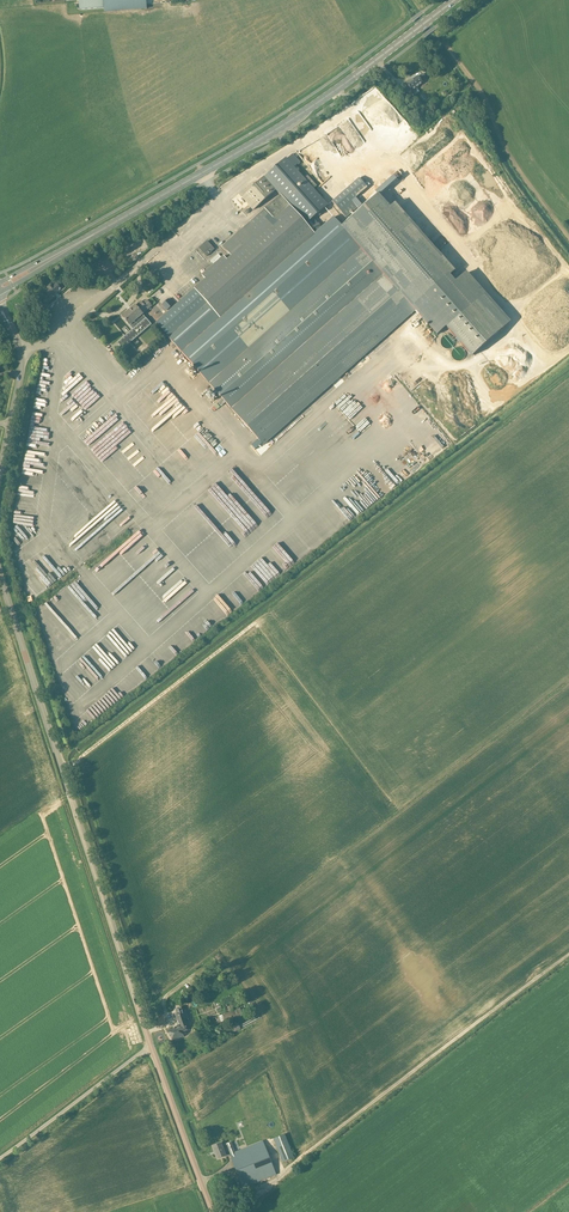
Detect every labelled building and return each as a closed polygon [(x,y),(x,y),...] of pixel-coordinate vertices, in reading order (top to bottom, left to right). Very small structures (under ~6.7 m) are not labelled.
[(146,5),(146,0),(79,0),(80,10),(104,8),(104,12),(146,9),(146,5)] [(417,88),(423,83),(421,81),(426,77),(423,74),(418,77),(418,76),(407,84),(413,91),(417,88)] [(308,176),(305,179),(295,167),(299,164),(298,163),(299,162),(293,154),(287,158),(286,158),(241,197),(253,210),(276,190),(280,195),(223,246),(232,256),(227,260),(223,256),(202,275),(205,279),(155,323),(209,383),(263,445),(415,311),(437,335),(446,327),(471,356),(510,322),(466,272),(455,282),(450,276),(455,271),(395,203),(390,208),(378,194),(342,226),(333,217),(321,228),(313,219),(328,205),(314,189),(316,186),(308,176)] [(332,202),(334,205),(340,211),(346,218),(358,208),(353,201),(368,187),(356,175),(353,177),(356,180),(353,183),(332,202)] [(207,241),(199,248),(206,256),(214,249),(207,241)] [(153,272),(164,261),(158,255),(156,257),(154,255),(145,263),(153,272)] [(49,291),(46,293),(50,298),(60,289),(56,285),(53,287),(51,285),(47,288),(49,291)] [(168,299),(162,304),(167,310),(173,305),(168,299)] [(142,315),(143,314),(152,306),(146,300),(142,303),(140,301),(130,310),(126,313),(125,312),(122,315),(123,317),(122,317),(133,330),(132,331),(126,336),(118,343),(124,350),(131,343),(138,337),(151,325),(142,315)] [(445,348),(449,346),(448,344),(450,343),(447,337),(441,340),(445,348)] [(122,369),(118,365),(104,378),(109,383),(122,369)] [(365,399),(371,393),(351,371),(344,377),(365,399)] [(105,419),(98,425),(103,429),(111,421),(109,419),(113,415),(108,410),(102,416),(105,419)] [(27,455),(26,462),(34,463),(34,460),(28,459),(29,455),(27,455)] [(66,480),(85,465),(78,457),(66,467),(68,469),(62,474),(66,480)] [(229,488),(236,483),(241,479),(234,469),(217,482),(226,494),(231,491),(229,488)] [(31,559),(26,563),(46,588),(68,571),(57,558),(44,569),(39,562),(36,565),(31,559)] [(212,607),(222,619),(233,609),(219,593),(210,600),(214,605),(212,607)] [(163,606),(144,622),(149,627),(168,611),(163,606)] [(184,629),(192,641),(204,633),(202,630),(203,629),(197,621),(193,624),(191,621),(184,626),(186,628),(184,629)] [(135,647),(138,645),(129,634),(126,637),(124,634),(114,629),(95,644),(94,647),(101,657),(101,658),(98,660),(95,658),(92,663),(89,661),(90,658),(89,660),(86,656),(85,656),(64,673),(63,675),(59,678),(70,691),(80,697),(90,689),(92,685),(132,652),(135,647)] [(187,646),(183,640),(180,642),(178,640),(175,643),(171,638),(163,644),(173,657),(187,646)] [(135,672),(135,681),(151,681),(150,662),(139,662),(140,668),(135,668),(135,672)] [(85,726),(101,715),(95,706),(79,717),(85,726)] [(184,1037),(182,1033),(190,1030),(181,1007),(175,1010),(176,1013),(174,1014),(179,1027),(170,1031),(173,1040),(184,1037)] [(233,1018),(243,1014),(241,1008),(230,1011),(233,1018)] [(241,1029),(239,1024),(232,1026),(234,1032),(241,1029)] [(285,1134),(273,1139),(283,1162),(294,1158),(285,1134)] [(226,1156),(225,1153),(229,1151),(230,1154),(229,1154),(243,1188),(276,1175),(263,1141),(235,1152),(231,1142),(226,1144),(226,1145),(222,1147),(221,1143),(212,1147),(217,1159),(226,1156)]
